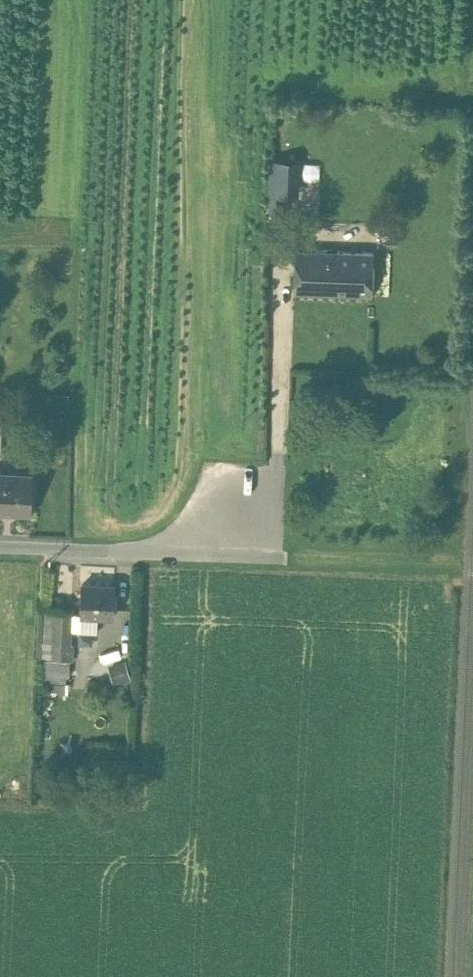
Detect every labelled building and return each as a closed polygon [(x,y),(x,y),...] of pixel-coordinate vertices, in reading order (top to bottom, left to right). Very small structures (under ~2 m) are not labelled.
[(297,157),(270,157),(269,215),(297,215),(297,157)] [(373,253),(296,250),(294,292),(371,295),(373,253)] [(0,472),(0,507),(33,509),(35,474),(0,472)] [(114,584),(83,583),(81,613),(113,615),(114,584)] [(118,681),(133,675),(126,658),(111,664),(118,681)]
